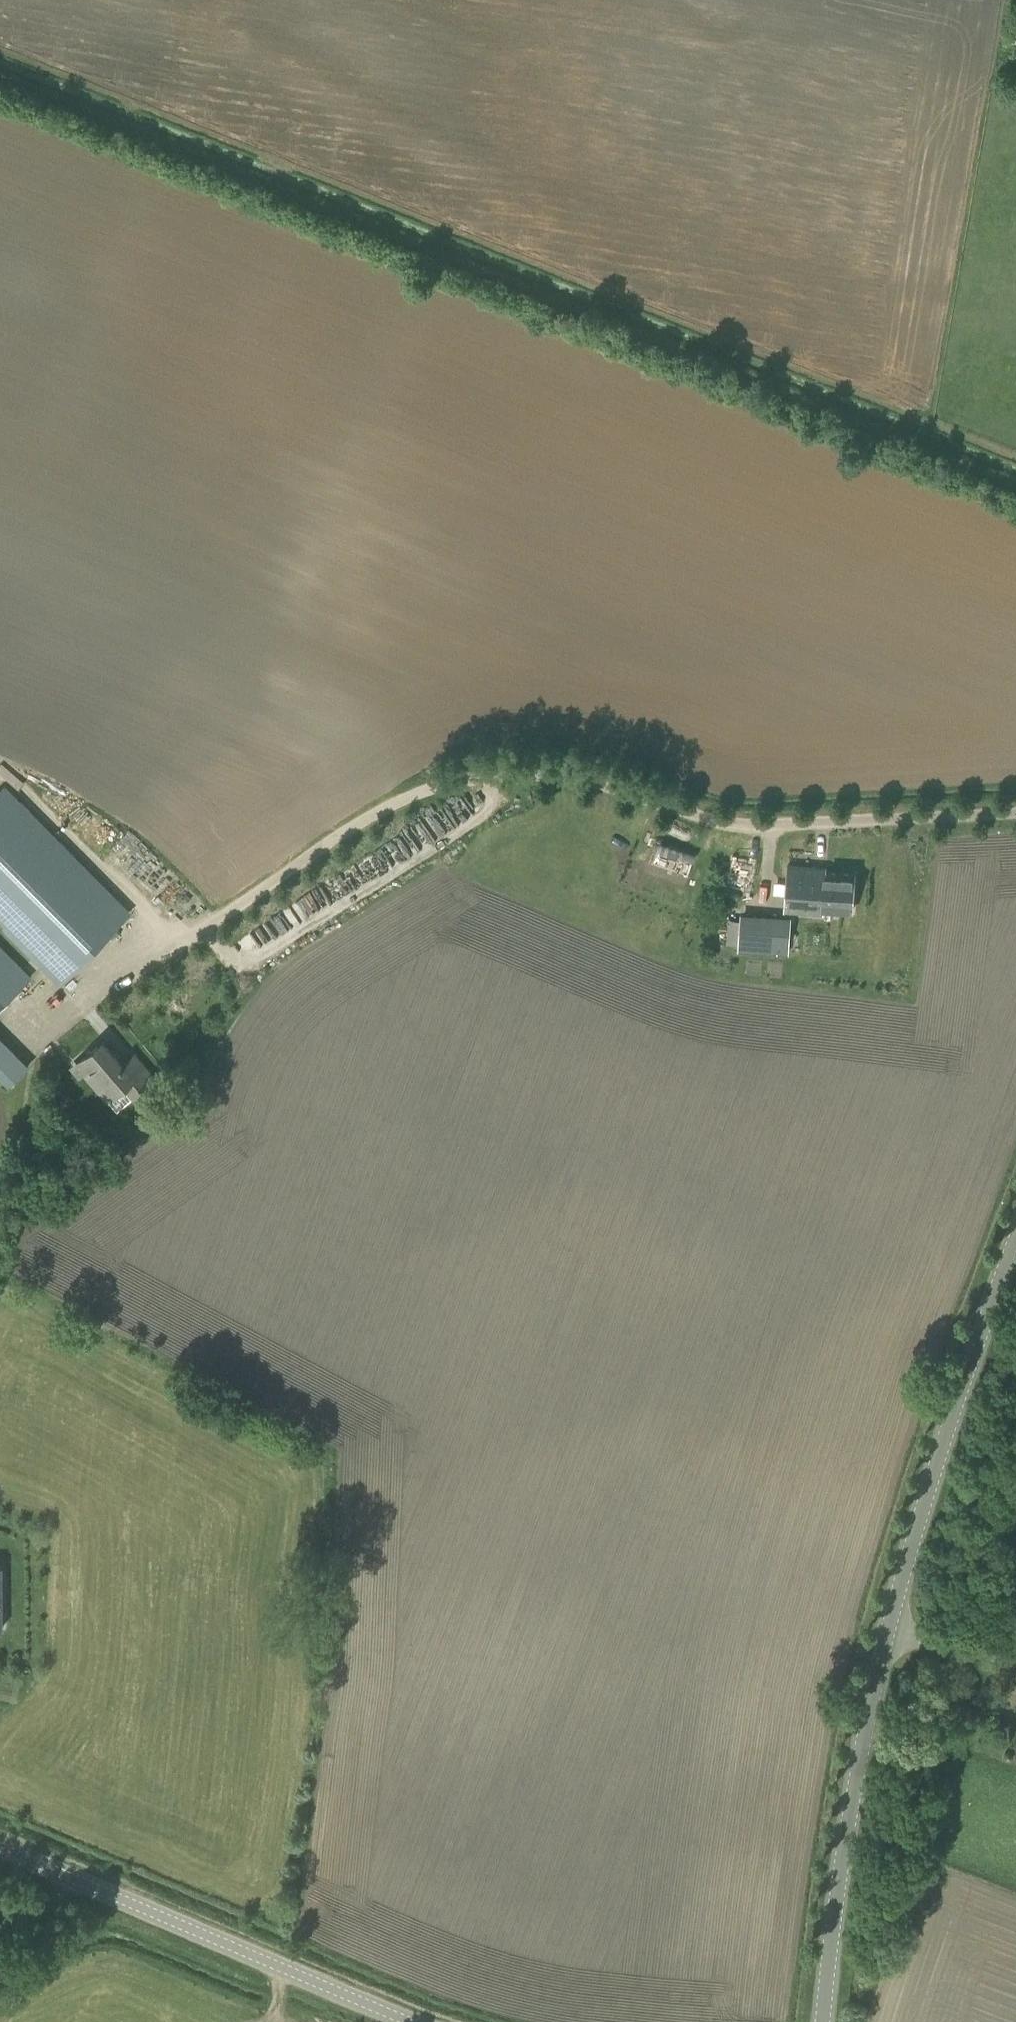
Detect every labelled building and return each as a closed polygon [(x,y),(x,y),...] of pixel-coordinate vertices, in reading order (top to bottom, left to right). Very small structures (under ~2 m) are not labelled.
[(3,927),(58,985),(131,912),(5,785),(0,790),(0,921),(5,926),(3,927)] [(733,858),(731,880),(749,881),(751,860),(733,858)] [(852,911),(854,872),(825,870),(825,867),(788,865),(785,911),(822,913),(822,909),(852,911)] [(788,954),(791,916),(740,912),(740,920),(732,919),(730,943),(739,943),(738,950),(788,954)] [(32,976),(0,944),(0,1007),(32,976)] [(30,1065),(0,1035),(0,1078),(8,1087),(30,1065)] [(122,1063),(102,1040),(75,1063),(107,1101),(123,1087),(132,1098),(155,1078),(133,1053),(122,1063)]
